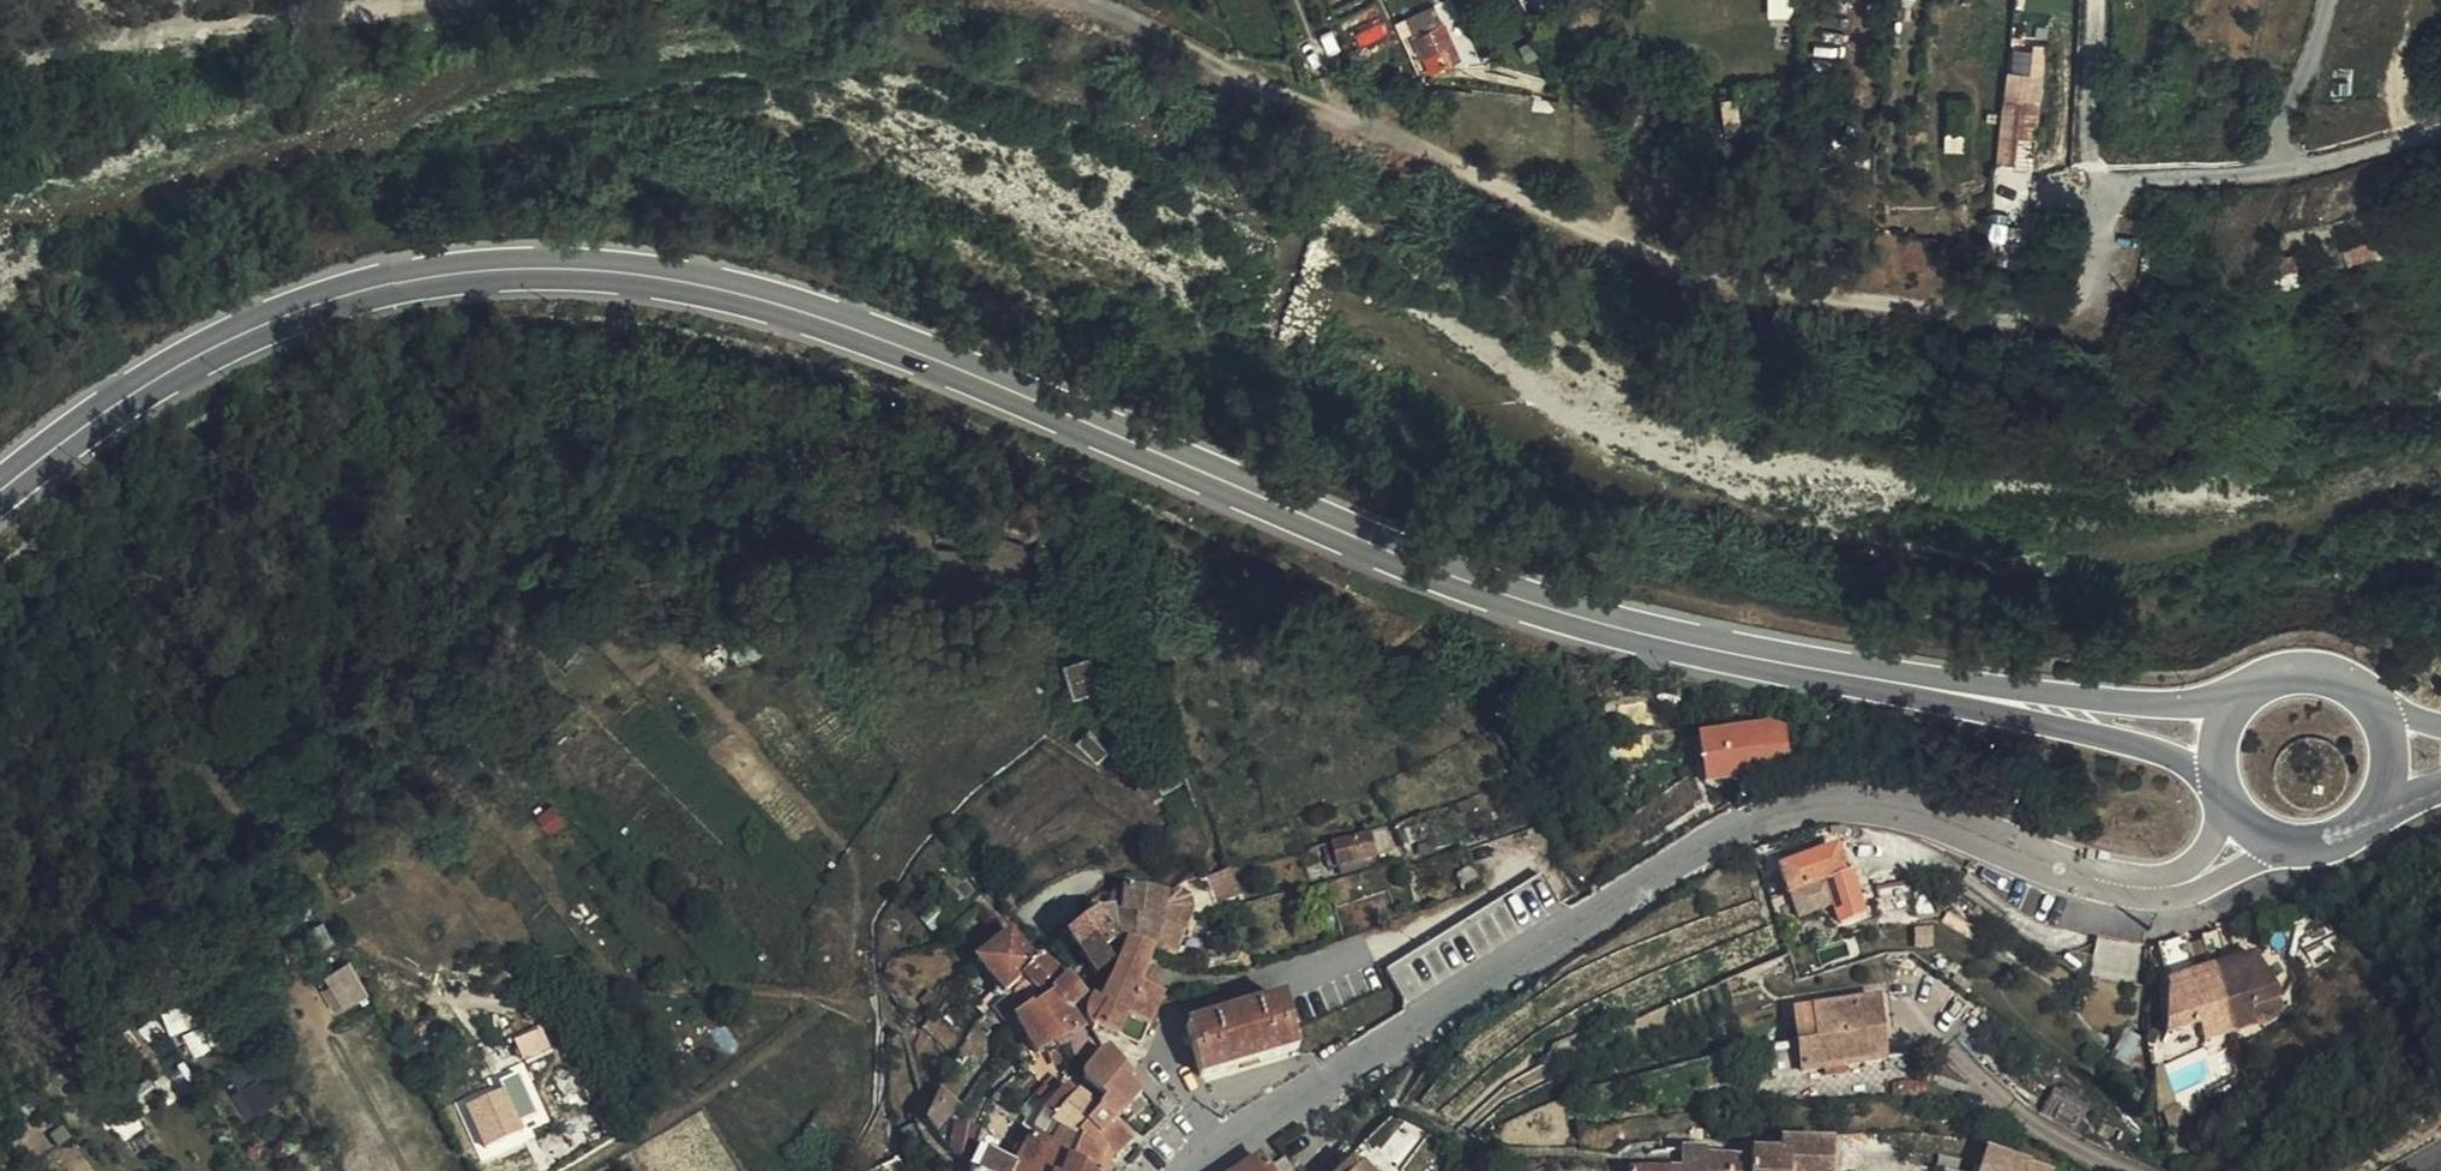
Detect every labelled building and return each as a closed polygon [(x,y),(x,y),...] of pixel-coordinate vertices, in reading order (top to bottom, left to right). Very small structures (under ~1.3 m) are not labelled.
[(1414,24),(1436,13),(1438,18),(1445,15),(1438,0),(1435,0),(1409,13),(1414,24)] [(1792,12),(1792,0),(1772,0),(1771,12),(1792,12)] [(1436,13),(1414,24),(1426,50),(1438,44),(1445,61),(1462,52),(1445,15),(1438,18),(1436,13)] [(1530,53),(1542,47),(1533,32),(1522,38),(1530,53)] [(2003,100),(1996,146),(2016,146),(2018,133),(2026,134),(2029,104),(2039,105),(2042,78),(2019,76),(2016,102),(2003,100)] [(1996,146),(1994,164),(2014,165),(2016,146),(1996,146)] [(1068,695),(1098,684),(1087,651),(1057,662),(1068,695)] [(1784,745),(1780,718),(1760,718),(1720,724),(1693,728),(1699,770),(1751,762),(1772,755),(1784,745)] [(1804,738),(1786,747),(1790,754),(1808,745),(1804,738)] [(1367,832),(1344,836),(1331,840),(1335,860),(1370,853),(1367,832)] [(1791,890),(1794,900),(1825,890),(1829,902),(1836,900),(1843,917),(1865,908),(1848,866),(1845,867),(1837,844),(1779,866),(1789,891),(1791,890)] [(1906,871),(1876,880),(1879,890),(1875,891),(1883,919),(1921,909),(1912,879),(1908,881),(1906,871)] [(1151,951),(1151,949),(1152,946),(1157,921),(1173,924),(1177,912),(1170,887),(1121,888),(1119,908),(1118,914),(1139,919),(1135,947),(1151,951)] [(1177,912),(1183,911),(1186,900),(1183,894),(1180,890),(1173,887),(1170,887),(1177,912)] [(1119,908),(1121,888),(1107,895),(1105,906),(1119,908)] [(1825,890),(1794,900),(1800,914),(1829,902),(1825,890)] [(1157,921),(1152,946),(1176,951),(1182,922),(1180,921),(1183,911),(1177,912),(1173,924),(1157,921)] [(1116,946),(1127,952),(1130,946),(1135,947),(1139,919),(1118,914),(1108,913),(1102,915),(1116,946)] [(1087,923),(1062,942),(1097,976),(1111,966),(1104,957),(1116,946),(1102,915),(1087,923)] [(2190,924),(2162,934),(2174,968),(2176,1022),(2208,1010),(2214,1026),(2266,1007),(2260,990),(2290,979),(2259,939),(2235,947),(2223,917),(2204,923),(2217,954),(2204,959),(2190,924)] [(1001,996),(1005,992),(1032,971),(1029,966),(1005,936),(971,963),(994,991),(987,996),(991,1004),(1001,996)] [(1404,998),(1456,975),(1440,941),(1389,965),(1404,998)] [(1088,1028),(1105,1038),(1112,1028),(1133,997),(1138,983),(1151,951),(1135,947),(1130,946),(1127,952),(1097,1004),(1094,1003),(1090,1002),(1081,1013),(1082,1023),(1086,1030),(1088,1028)] [(356,959),(330,968),(342,1002),(368,993),(356,959)] [(1026,1012),(1052,1048),(1062,1044),(1071,1068),(1077,1066),(1075,1060),(1081,1049),(1082,1045),(1080,1039),(1062,1010),(1052,996),(1045,988),(1055,978),(1034,964),(1029,966),(1032,971),(1005,992),(1026,1012)] [(1052,996),(1062,1010),(1075,1000),(1055,978),(1045,988),(1052,996)] [(1143,993),(1145,986),(1138,983),(1133,997),(1112,1028),(1121,1032),(1143,993)] [(1112,1028),(1105,1038),(1129,1052),(1162,993),(1145,986),(1143,993),(1121,1032),(1112,1028)] [(1011,1006),(1026,1012),(1005,992),(1001,996),(1011,1006)] [(988,1008),(998,1020),(1011,1006),(1001,996),(991,1004),(988,1008)] [(1872,1090),(1901,1087),(1917,1084),(1917,1080),(1923,1079),(1920,1048),(1885,1051),(1879,996),(1848,999),(1849,1007),(1801,1013),(1803,1036),(1798,1037),(1802,1067),(1868,1059),(1872,1090)] [(998,1020),(1007,1032),(1014,1026),(1012,1020),(1026,1012),(1011,1006),(998,1020)] [(1281,1006),(1184,1033),(1196,1082),(1295,1053),(1281,1006)] [(1012,1020),(1014,1026),(1033,1056),(1052,1048),(1026,1012),(1012,1020)] [(515,1061),(542,1048),(532,1030),(506,1043),(515,1061)] [(1052,1048),(1064,1072),(1071,1068),(1062,1044),(1052,1048)] [(254,1113),(282,1094),(257,1057),(229,1075),(254,1113)] [(1100,1104),(1118,1117),(1132,1101),(1137,1094),(1098,1061),(1088,1062),(1077,1079),(1079,1085),(1100,1104)] [(1917,1084),(1901,1087),(1922,1090),(1929,1089),(1928,1079),(1923,1079),(1917,1080),(1917,1084)] [(2047,1111),(2073,1123),(2086,1097),(2060,1083),(2047,1111)] [(456,1099),(462,1111),(481,1101),(476,1089),(456,1099)] [(1039,1141),(1036,1147),(1045,1153),(1055,1134),(1067,1140),(1091,1111),(1060,1090),(1037,1116),(1039,1117),(1047,1125),(1045,1128),(1047,1130),(1039,1141)] [(929,1100),(947,1115),(954,1106),(934,1092),(929,1100)] [(481,1101),(462,1111),(483,1153),(502,1143),(501,1140),(516,1131),(500,1098),(484,1106),(481,1101)] [(920,1116),(919,1120),(933,1134),(947,1115),(929,1100),(920,1116)] [(1111,1125),(1118,1117),(1100,1104),(1093,1113),(1091,1111),(1067,1140),(1078,1146),(1089,1151),(1094,1145),(1111,1125)] [(957,1115),(940,1137),(964,1156),(981,1134),(957,1115)] [(1039,1117),(1028,1133),(1039,1141),(1047,1130),(1045,1128),(1047,1125),(1039,1117)] [(1111,1160),(1128,1143),(1111,1125),(1094,1145),(1108,1158),(1111,1160)] [(1021,1170),(1065,1170),(1078,1146),(1067,1140),(1055,1134),(1045,1153),(1036,1147),(1026,1140),(1011,1166),(1021,1170)] [(1778,1154),(1795,1153),(1796,1170),(1832,1170),(1832,1139),(1778,1140),(1779,1150),(1778,1154)] [(2058,1166),(1988,1141),(1977,1170),(2056,1170),(2058,1166)] [(1108,1158),(1094,1145),(1089,1151),(1095,1153),(1087,1170),(1102,1170),(1108,1158)] [(1095,1153),(1089,1151),(1078,1146),(1065,1170),(1087,1170),(1095,1153)] [(1011,1166),(1002,1162),(974,1149),(968,1168),(968,1170),(1021,1170),(1011,1166)] [(1668,1150),(1668,1170),(1731,1170),(1731,1156),(1704,1154),(1705,1150),(1668,1150)] [(1749,1154),(1749,1156),(1749,1170),(1796,1170),(1795,1153),(1778,1154),(1749,1154)] [(1346,1165),(1351,1170),(1369,1170),(1356,1156),(1346,1165)] [(1749,1156),(1731,1156),(1731,1170),(1749,1170),(1749,1156)] [(1257,1157),(1237,1170),(1267,1170),(1257,1157)]
